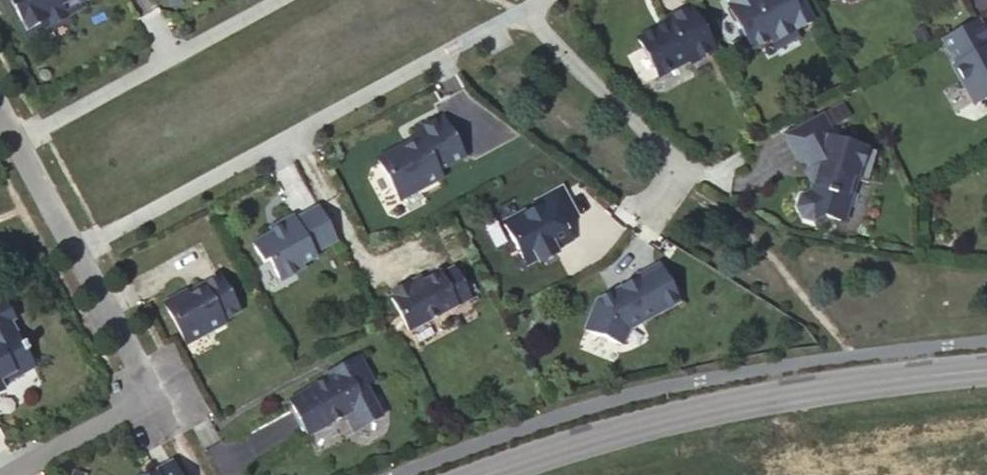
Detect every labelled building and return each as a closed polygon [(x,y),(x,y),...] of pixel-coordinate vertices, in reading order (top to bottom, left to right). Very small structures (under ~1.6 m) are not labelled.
[(26,30),(40,23),(44,21),(47,27),(85,7),(83,2),(86,0),(10,0),(26,30)] [(802,0),(727,0),(730,5),(727,6),(751,50),(770,40),(772,43),(794,31),(813,21),(802,0)] [(690,63),(715,50),(690,4),(689,4),(690,6),(667,18),(666,17),(665,17),(668,22),(638,39),(658,76),(688,60),(690,63)] [(942,39),(956,65),(953,67),(973,105),(986,97),(986,38),(977,20),(942,39)] [(776,51),(798,39),(794,31),(772,43),(776,51)] [(459,150),(437,110),(411,124),(415,132),(398,141),(397,139),(373,152),(396,194),(437,171),(433,164),(459,150)] [(876,152),(828,137),(831,127),(823,113),(785,134),(800,163),(807,165),(805,172),(815,175),(810,190),(800,196),(796,208),(802,219),(814,222),(824,216),(840,221),(846,217),(857,180),(867,183),(876,152)] [(537,205),(563,191),(561,187),(534,201),(537,205)] [(523,213),(503,223),(525,266),(537,259),(536,257),(552,248),(553,251),(570,241),(561,225),(577,217),(563,191),(537,205),(538,209),(524,216),(523,213)] [(291,216),(275,224),(278,229),(271,233),(252,243),(263,263),(269,261),(280,282),(303,269),(301,266),(315,258),(313,254),(337,242),(318,206),(294,219),(291,216)] [(278,229),(275,224),(268,228),(271,233),(278,229)] [(539,263),(555,254),(553,251),(552,248),(536,257),(537,259),(539,263)] [(621,345),(629,326),(639,320),(640,323),(678,302),(658,265),(635,277),(636,279),(596,301),(584,330),(621,345)] [(393,297),(391,299),(409,332),(469,299),(453,268),(439,276),(438,274),(421,283),(410,288),(408,286),(407,284),(391,294),(393,297)] [(164,304),(186,344),(224,324),(222,321),(239,312),(220,276),(202,286),(203,289),(189,297),(186,292),(164,304)] [(410,288),(421,283),(420,280),(408,286),(410,288)] [(3,302),(0,304),(0,386),(33,369),(25,354),(27,352),(23,345),(20,346),(15,337),(20,334),(3,302)] [(327,381),(289,401),(308,436),(345,416),(354,432),(381,418),(365,386),(372,382),(359,357),(337,370),(339,374),(327,381)] [(327,381),(339,374),(337,370),(324,376),(327,381)]
